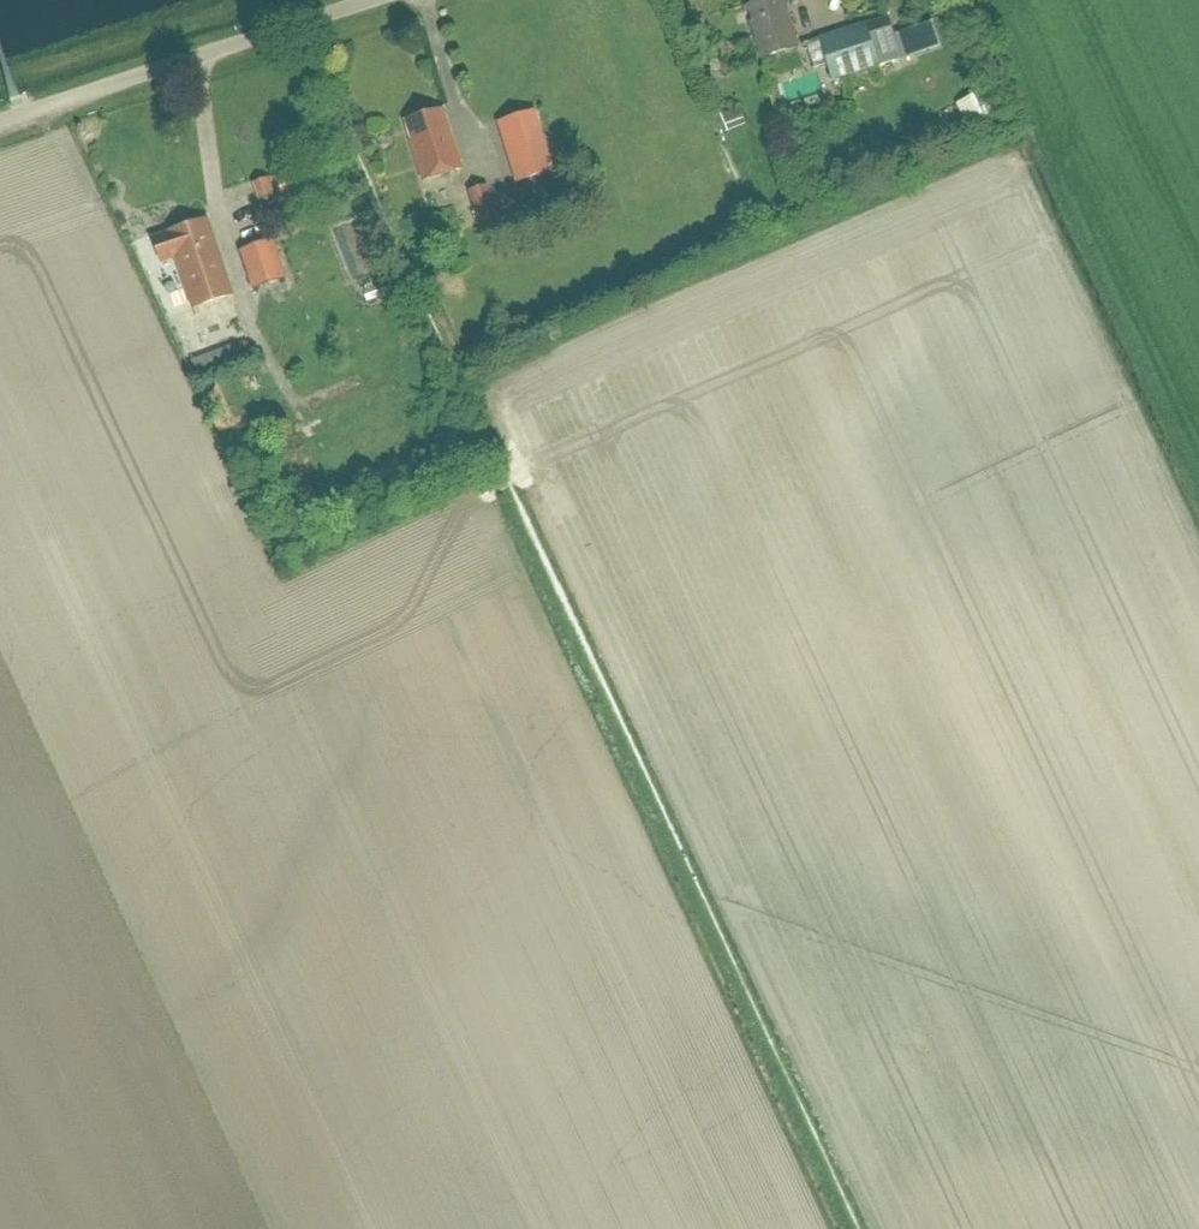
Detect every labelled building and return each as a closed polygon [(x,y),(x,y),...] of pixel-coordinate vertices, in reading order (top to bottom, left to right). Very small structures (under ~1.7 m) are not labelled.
[(780,0),(750,0),(751,4),(747,6),(752,21),(749,22),(761,60),(796,48),(780,0)] [(883,21),(819,40),(831,81),(896,62),(883,21)] [(821,77),(789,85),(794,104),(826,96),(821,77)] [(460,168),(442,111),(403,123),(421,180),(460,168)] [(523,134),(502,140),(508,161),(529,154),(536,177),(552,172),(534,113),(518,117),(523,134)] [(302,174),(301,168),(275,176),(281,195),(295,191),(301,208),(318,203),(309,172),(302,174)] [(497,220),(487,188),(468,194),(478,226),(497,220)] [(232,296),(207,221),(152,240),(161,264),(175,259),(192,310),(232,296)] [(284,279),(272,243),(240,254),(252,290),(284,279)]
